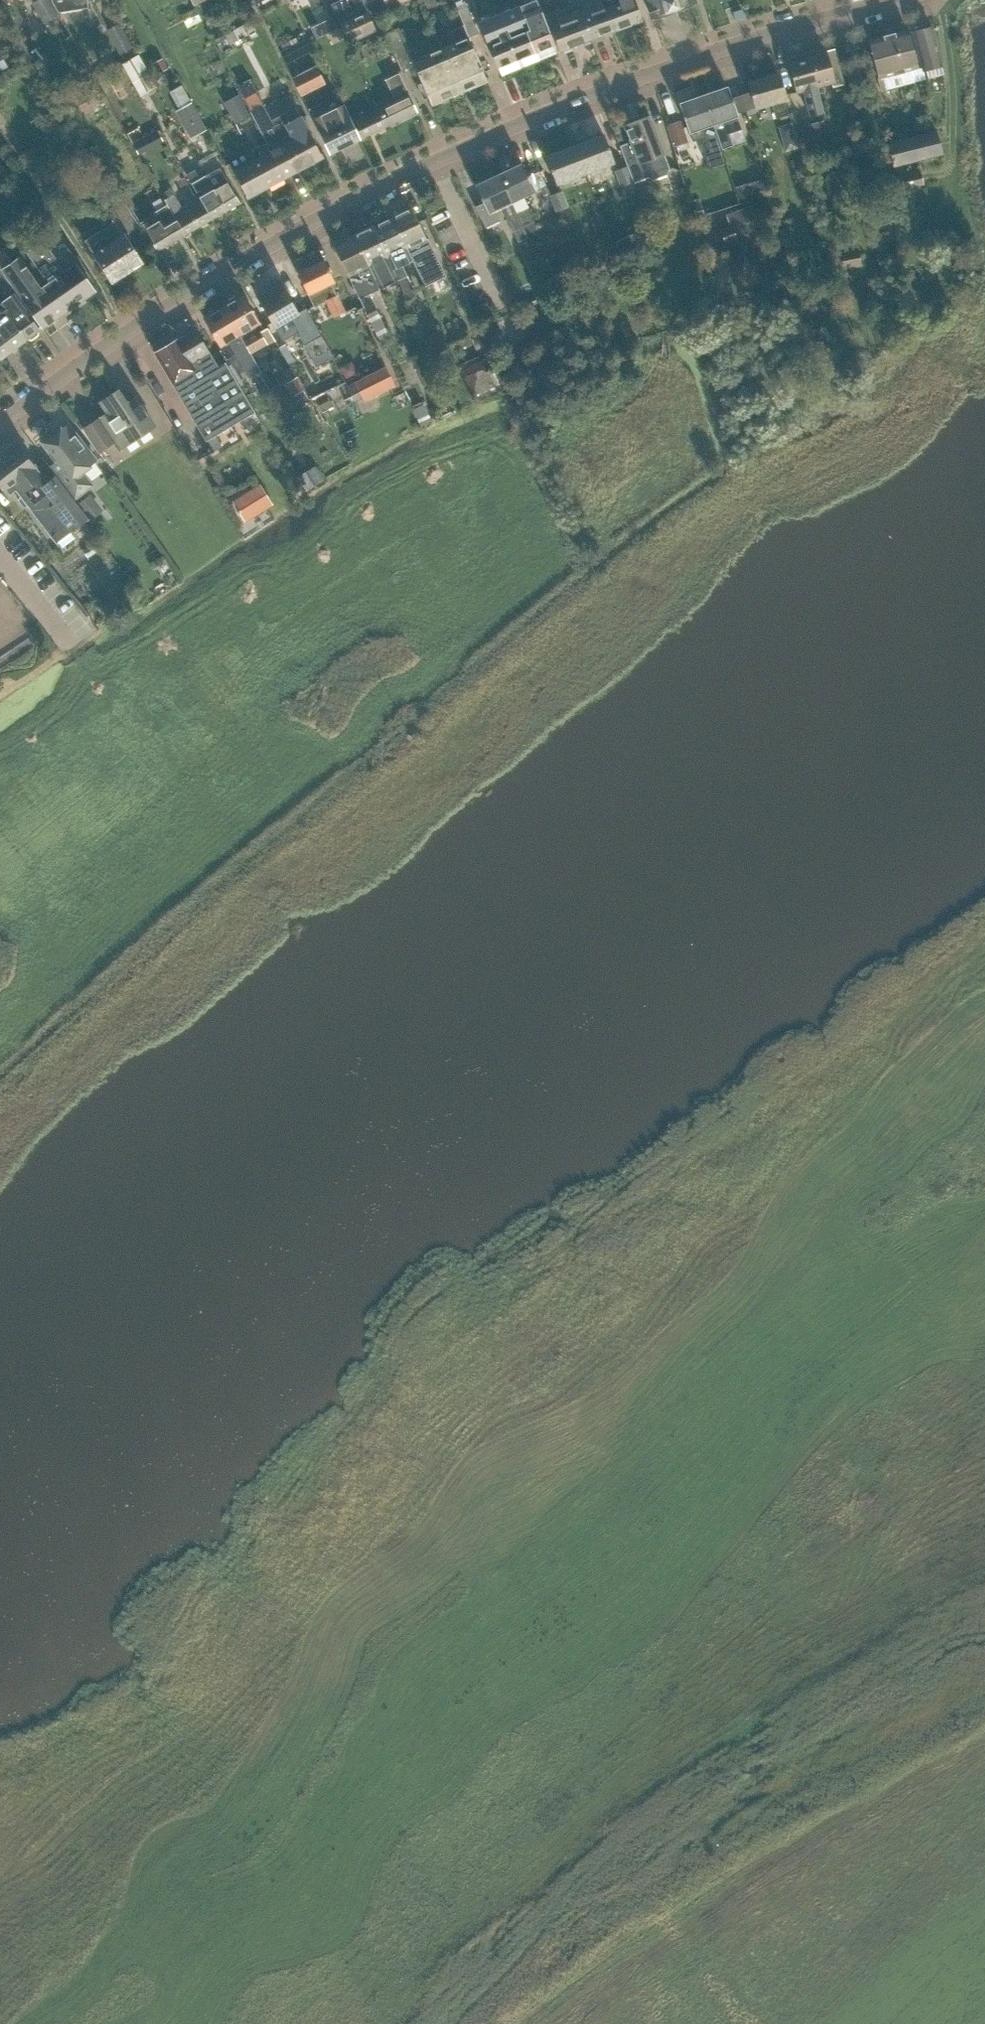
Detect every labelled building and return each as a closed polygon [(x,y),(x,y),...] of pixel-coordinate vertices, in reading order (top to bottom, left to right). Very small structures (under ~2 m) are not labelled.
[(33,1),(45,22),(59,15),(50,0),(34,0),(33,1)] [(51,1),(58,11),(81,7),(80,1),(88,0),(51,0),(51,1)] [(332,5),(340,22),(348,40),(374,29),(365,11),(361,0),(344,0),(332,5)] [(462,24),(467,36),(477,32),(464,0),(455,3),(463,23),(462,24)] [(526,2),(518,5),(536,50),(554,43),(536,0),(525,0),(526,2)] [(585,0),(571,0),(571,1),(566,2),(568,7),(547,14),(559,49),(590,37),(582,15),(588,13),(585,0)] [(611,30),(603,7),(613,4),(612,0),(586,0),(585,0),(588,13),(582,15),(590,37),(611,30)] [(603,7),(611,30),(640,19),(633,0),(618,0),(618,2),(613,4),(603,7)] [(650,16),(690,2),(689,0),(645,0),(650,16)] [(536,50),(518,5),(479,21),(488,44),(507,36),(516,58),(536,50)] [(145,20),(136,25),(142,35),(151,31),(145,20)] [(118,22),(107,28),(121,54),(132,48),(118,22)] [(322,22),(311,27),(316,38),(327,32),(322,22)] [(467,36),(462,24),(450,29),(455,41),(439,48),(459,92),(486,79),(467,36)] [(30,26),(19,33),(32,55),(43,49),(30,26)] [(912,32),(917,51),(923,70),(926,69),(929,77),(944,73),(942,65),(941,65),(931,26),(912,32)] [(459,92),(439,48),(417,58),(414,52),(416,52),(414,47),(407,49),(398,27),(385,32),(401,69),(413,64),(431,104),(459,92)] [(925,78),(917,51),(913,52),(907,28),(868,39),(881,90),(925,78)] [(235,29),(225,34),(230,43),(240,38),(235,29)] [(507,36),(488,44),(497,66),(516,58),(507,36)] [(387,40),(377,44),(381,54),(391,50),(387,40)] [(857,41),(844,45),(847,56),(860,52),(857,41)] [(834,48),(810,54),(818,86),(823,84),(832,82),(833,86),(843,83),(834,48)] [(8,67),(1,53),(0,54),(0,71),(8,67)] [(139,54),(122,63),(140,95),(156,86),(139,54)] [(825,91),(823,84),(818,86),(810,54),(789,59),(797,91),(804,89),(811,117),(824,113),(819,93),(825,91)] [(316,64),(292,76),(301,95),(325,82),(316,64)] [(116,71),(106,77),(119,99),(129,94),(116,71)] [(393,96),(376,104),(386,126),(417,112),(406,90),(407,89),(399,72),(385,78),(393,96)] [(777,72),(747,81),(755,107),(770,102),(775,117),(788,113),(784,99),(785,98),(777,72)] [(250,79),(237,86),(250,111),(263,104),(250,79)] [(727,87),(704,96),(724,148),(733,145),(729,134),(743,128),(737,113),(733,103),(727,87)] [(238,93),(223,101),(235,123),(250,115),(238,93)] [(704,96),(681,105),(690,131),(694,140),(705,136),(710,150),(705,152),(710,166),(728,159),(724,148),(704,96)] [(191,101),(175,110),(190,137),(207,129),(191,101)] [(357,140),(340,104),(328,110),(323,108),(319,102),(308,108),(313,117),(312,118),(314,122),(312,123),(327,154),(357,140)] [(386,126),(376,104),(350,116),(343,102),(340,104),(357,140),(386,126)] [(263,104),(250,111),(267,142),(265,142),(283,177),(321,157),(300,118),(294,106),(271,119),(263,104)] [(669,167),(669,166),(664,153),(665,152),(650,115),(625,124),(631,140),(620,145),(635,182),(650,176),(653,178),(667,173),(669,167)] [(681,119),(668,124),(675,145),(688,141),(681,119)] [(829,143),(823,120),(803,125),(809,148),(829,143)] [(936,130),(887,142),(893,165),(942,153),(936,130)] [(560,149),(545,154),(557,183),(572,177),(571,175),(580,172),(581,173),(586,171),(591,169),(593,176),(602,172),(599,166),(615,160),(604,132),(589,138),(575,143),(560,149)] [(788,136),(783,144),(785,150),(798,146),(794,134),(788,136)] [(143,137),(133,143),(138,152),(148,147),(143,137)] [(246,197),(283,177),(265,142),(265,141),(256,146),(261,155),(251,161),(246,152),(227,162),(246,197)] [(522,164),(500,175),(524,225),(534,220),(521,195),(534,189),(522,164)] [(626,165),(615,169),(621,186),(633,181),(626,165)] [(105,166),(94,172),(101,182),(111,176),(105,166)] [(205,175),(224,210),(237,203),(217,168),(205,175)] [(195,169),(187,174),(192,182),(200,177),(195,169)] [(211,218),(224,210),(205,175),(200,177),(192,182),(197,191),(199,190),(201,194),(198,196),(211,218)] [(524,225),(500,175),(477,186),(484,201),(475,205),(485,227),(500,219),(495,208),(500,205),(518,241),(528,236),(523,225),(524,225)] [(183,176),(175,180),(180,190),(189,185),(183,176)] [(738,197),(767,189),(764,176),(735,185),(738,197)] [(112,178),(102,184),(107,193),(117,187),(112,178)] [(119,188),(107,195),(113,204),(125,197),(119,188)] [(561,190),(550,194),(556,210),(568,206),(561,190)] [(211,218),(198,196),(178,207),(171,194),(162,199),(165,203),(182,235),(211,218)] [(113,221),(84,239),(110,280),(139,262),(121,234),(139,223),(125,202),(109,213),(113,221)] [(182,235),(165,203),(151,211),(153,214),(140,221),(144,228),(143,229),(155,250),(182,235)] [(737,223),(720,229),(726,246),(738,241),(740,246),(744,245),(743,240),(764,232),(754,203),(733,211),(737,223)] [(412,207),(393,216),(412,259),(414,264),(421,280),(443,271),(432,248),(431,248),(412,207)] [(396,277),(398,280),(407,276),(402,264),(412,259),(393,216),(373,226),(392,267),(393,270),(396,277)] [(392,267),(373,226),(354,235),(369,265),(378,286),(396,277),(393,270),(392,267)] [(379,288),(369,265),(354,235),(334,245),(359,298),(379,288)] [(0,249),(0,266),(13,286),(41,327),(93,291),(74,263),(65,270),(43,239),(26,251),(48,281),(39,288),(21,262),(16,265),(3,247),(0,249)] [(588,245),(577,248),(581,259),(592,256),(588,245)] [(322,258),(297,271),(314,305),(327,299),(335,316),(345,311),(331,283),(334,282),(322,258)] [(731,264),(722,268),(727,282),(737,279),(731,264)] [(0,266),(0,289),(3,293),(13,286),(0,266)] [(779,269),(765,272),(769,288),(783,285),(779,269)] [(407,276),(398,280),(404,292),(405,294),(414,289),(407,276)] [(281,281),(256,296),(275,326),(285,320),(291,331),(295,328),(304,344),(321,334),(306,305),(305,306),(306,307),(299,312),(281,281)] [(2,306),(26,338),(30,338),(37,332),(38,329),(39,328),(25,309),(26,309),(13,292),(1,301),(3,305),(2,306)] [(243,294),(222,306),(250,353),(275,339),(268,327),(265,329),(260,320),(258,322),(253,314),(254,313),(243,294)] [(0,308),(0,356),(1,357),(26,338),(2,306),(0,308)] [(261,371),(250,353),(222,306),(204,316),(221,345),(228,340),(250,377),(261,371)] [(376,309),(367,313),(373,325),(380,339),(389,334),(376,309)] [(177,338),(154,351),(190,411),(207,441),(255,412),(230,369),(225,361),(224,362),(202,325),(195,329),(178,339),(177,338)] [(441,328),(425,336),(433,355),(450,347),(441,328)] [(321,334),(304,344),(316,364),(333,354),(321,334)] [(478,355),(458,363),(472,395),(499,383),(493,367),(485,371),(478,355)] [(348,362),(340,366),(346,377),(356,371),(352,363),(348,362)] [(385,367),(347,385),(352,395),(361,391),(364,398),(393,384),(385,367)] [(305,388),(298,375),(286,382),(294,395),(305,388)] [(99,418),(83,429),(99,452),(115,441),(120,449),(155,425),(140,403),(131,408),(118,389),(100,402),(107,412),(99,418)] [(330,399),(319,404),(322,411),(333,405),(330,399)] [(424,403),(413,408),(421,425),(432,420),(424,403)] [(49,466),(57,477),(64,486),(73,498),(91,484),(81,472),(96,460),(66,423),(42,442),(56,460),(49,466)] [(57,477),(48,483),(22,449),(0,465),(0,483),(8,495),(15,490),(36,519),(55,544),(89,519),(64,486),(57,477)] [(315,465),(297,476),(306,489),(323,478),(315,465)] [(260,482),(232,499),(245,521),(273,504),(260,482)] [(91,494),(78,503),(90,520),(103,510),(91,494)] [(134,598),(127,587),(114,596),(122,606),(134,598)]
